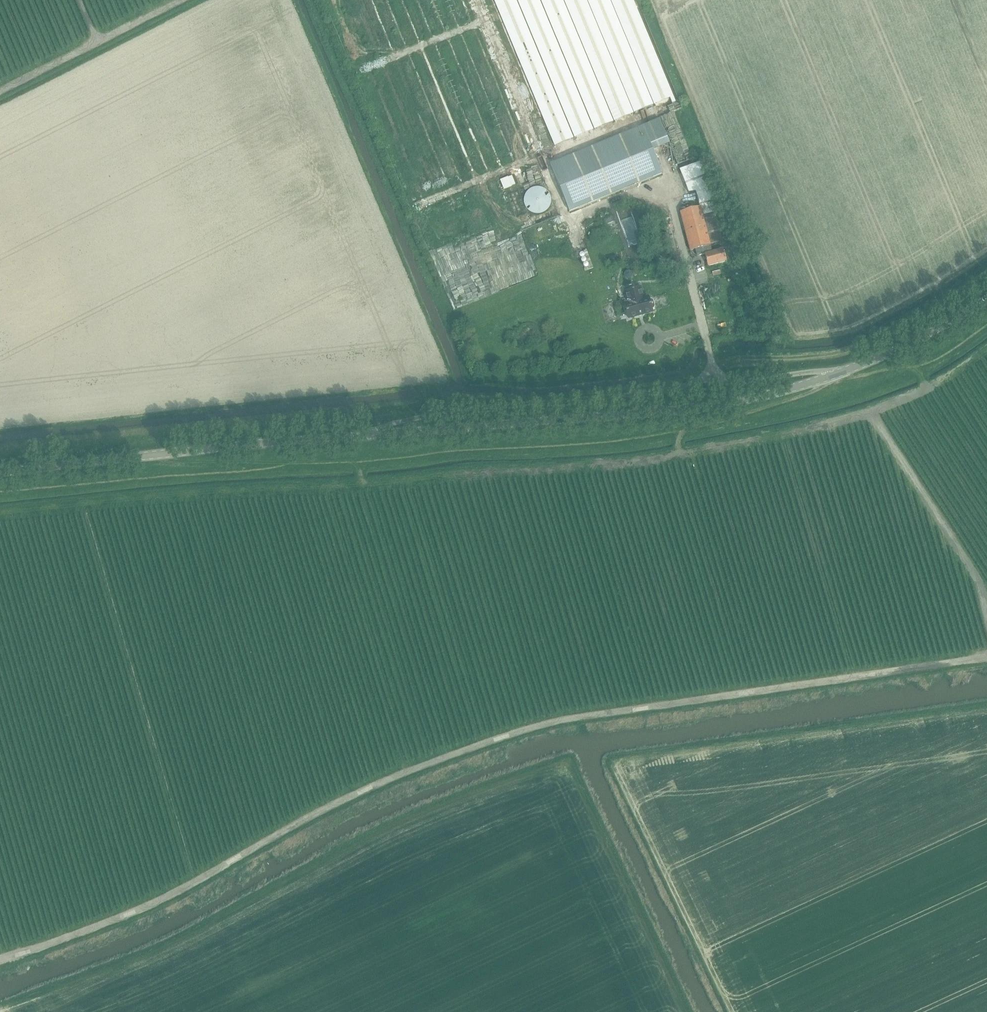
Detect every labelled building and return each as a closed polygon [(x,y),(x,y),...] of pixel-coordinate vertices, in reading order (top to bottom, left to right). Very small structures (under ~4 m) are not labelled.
[(420,4),(420,10),(425,10),(423,6),(423,0),(434,0),(418,0),(420,4)] [(526,149),(547,142),(514,54),(512,55),(508,42),(504,43),(509,56),(505,58),(483,0),(472,0),(526,149)] [(548,140),(671,98),(637,0),(500,0),(548,140)] [(397,21),(403,41),(409,40),(402,20),(397,21)] [(467,30),(461,32),(465,47),(471,46),(467,30)] [(455,36),(448,38),(452,54),(459,52),(455,36)] [(441,41),(435,42),(439,57),(445,56),(441,41)] [(675,106),(667,109),(674,127),(682,123),(675,106)] [(550,165),(570,213),(662,174),(642,126),(550,165)] [(515,169),(502,174),(506,184),(518,180),(515,169)] [(551,205),(551,202),(551,199),(550,196),(548,193),(546,191),(544,189),(542,188),(539,187),(536,186),(533,186),(529,187),(527,189),(525,191),(523,193),(521,195),(520,199),(520,202),(520,205),(521,208),(522,211),(524,213),(526,215),(529,216),(531,217),(534,218),(537,217),(540,217),(543,216),(546,213),(548,211),(550,208),(551,205)] [(617,205),(628,240),(641,236),(630,201),(617,205)] [(695,249),(710,245),(701,207),(680,212),(690,251),(695,249)] [(712,252),(710,245),(695,249),(697,256),(704,254),(707,266),(726,261),(723,249),(712,252)] [(651,299),(649,300),(648,297),(643,298),(640,287),(625,291),(629,302),(624,304),(628,318),(652,311),(652,309),(653,308),(654,307),(652,300),(651,299)] [(656,299),(666,299),(665,288),(656,289),(656,299)] [(606,314),(616,311),(613,295),(602,297),(606,314)]
